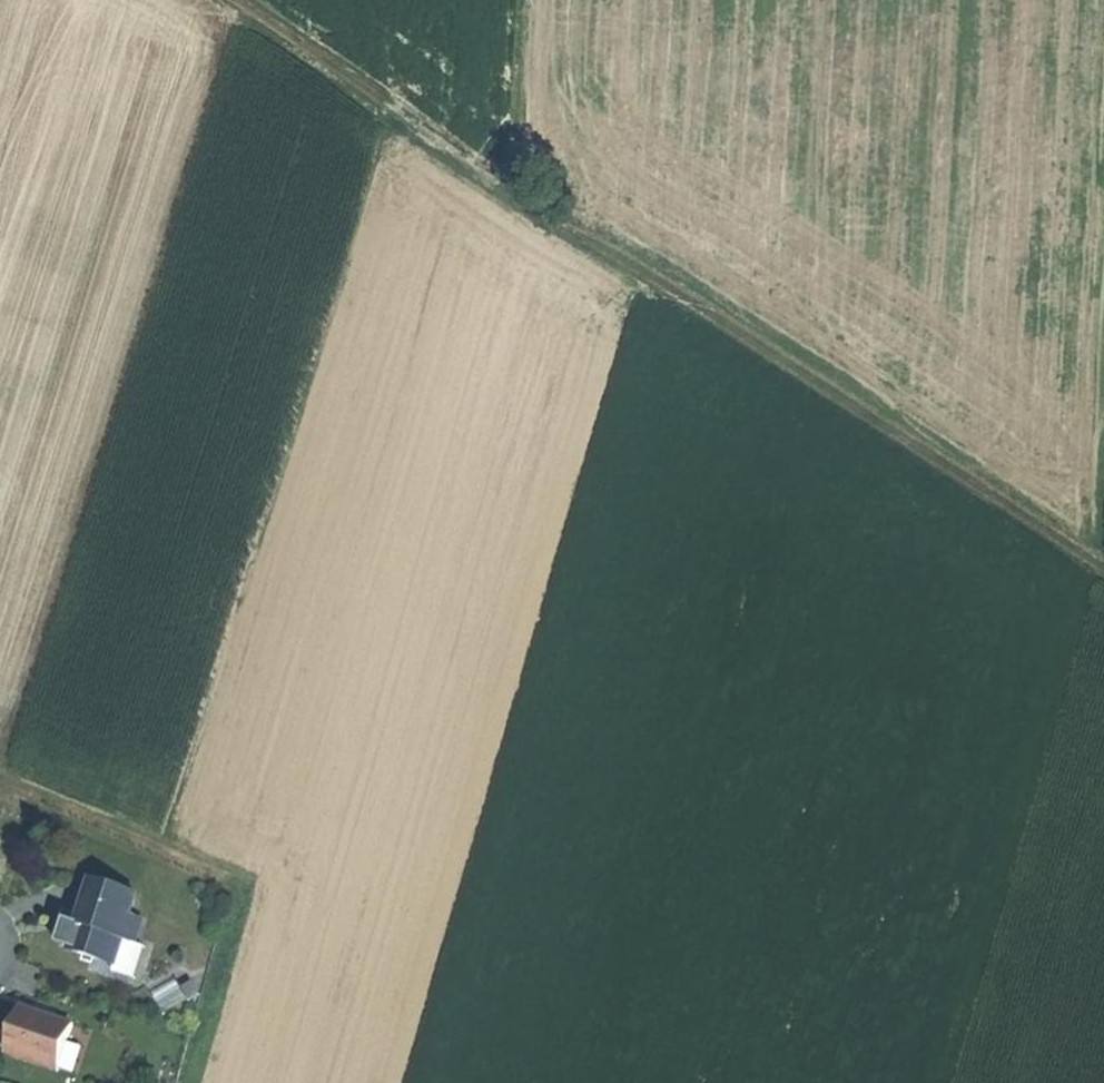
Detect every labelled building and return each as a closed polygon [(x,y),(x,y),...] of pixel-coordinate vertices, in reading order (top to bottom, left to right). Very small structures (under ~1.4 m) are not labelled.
[(85,926),(69,921),(61,945),(115,963),(123,939),(137,944),(145,921),(130,916),(136,898),(98,886),(90,908),(85,926)] [(115,963),(130,967),(137,944),(123,939),(115,963)] [(75,1027),(24,1010),(17,1031),(10,1054),(60,1071),(75,1027)]
